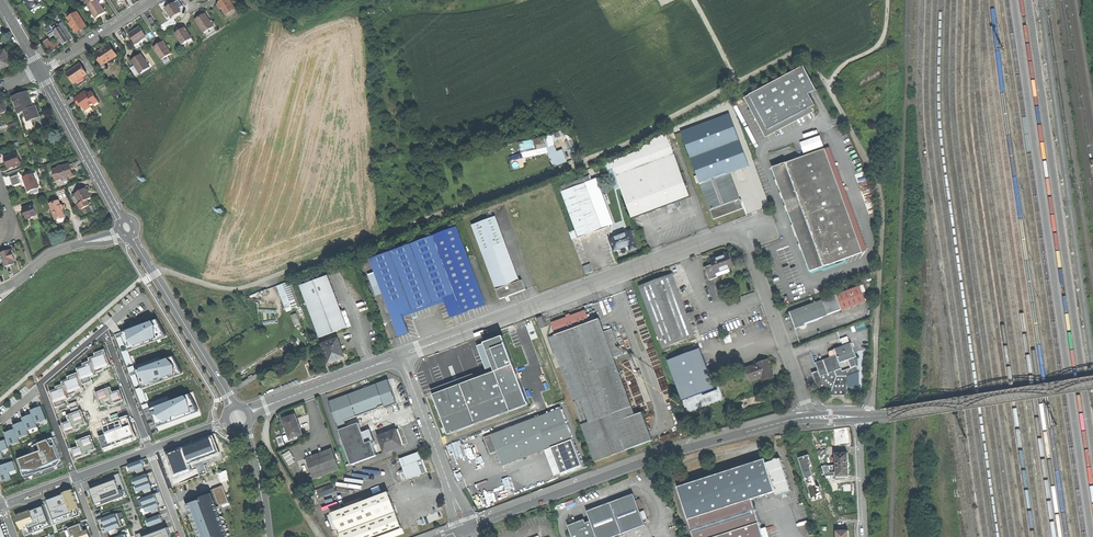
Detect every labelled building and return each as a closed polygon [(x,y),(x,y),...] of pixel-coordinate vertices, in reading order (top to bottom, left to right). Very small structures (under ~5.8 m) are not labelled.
[(23,0),(23,1),(32,11),(38,6),(36,4),(41,0),(23,0)] [(87,5),(96,19),(101,15),(105,12),(97,0),(95,0),(88,4),(87,5)] [(218,5),(221,9),(222,8),(227,15),(236,9),(230,0),(223,0),(219,3),(218,5)] [(170,5),(166,8),(167,10),(171,16),(172,18),(181,12),(175,2),(170,5)] [(77,11),(68,17),(77,31),(82,28),(86,25),(77,11)] [(201,18),(196,21),(204,33),(214,27),(206,15),(201,18)] [(49,38),(44,41),(50,50),(51,49),(53,51),(67,42),(73,38),(66,27),(62,29),(59,24),(53,28),(54,30),(49,33),(51,36),(55,34),(59,41),(55,43),(55,42),(52,41),(51,42),(49,38)] [(147,36),(140,27),(135,30),(129,34),(135,44),(147,36)] [(186,42),(192,39),(185,27),(180,30),(175,33),(183,45),(186,42)] [(158,44),(153,47),(161,60),(171,54),(163,41),(158,44)] [(117,56),(110,45),(106,47),(102,49),(99,51),(100,51),(95,54),(99,60),(100,59),(104,64),(117,56)] [(0,52),(0,70),(3,69),(7,68),(7,67),(9,66),(11,66),(6,50),(0,52)] [(137,57),(131,60),(140,74),(150,67),(141,54),(137,57)] [(90,73),(83,62),(77,66),(69,71),(76,81),(90,73)] [(749,94),(768,129),(811,106),(814,104),(808,92),(816,88),(803,65),(749,94)] [(98,103),(90,91),(90,92),(87,94),(85,91),(73,99),(73,98),(73,99),(75,102),(77,105),(80,104),(83,109),(89,105),(91,104),(93,107),(98,103)] [(12,98),(18,113),(24,111),(34,108),(34,107),(28,92),(20,95),(12,98)] [(814,111),(811,106),(768,129),(749,94),(744,97),(765,137),(814,111)] [(26,116),(27,121),(40,117),(36,106),(34,107),(34,108),(24,111),(26,116)] [(700,181),(713,218),(729,212),(743,207),(738,193),(734,194),(726,172),(748,164),(730,113),(682,130),(697,174),(695,175),(697,182),(700,181)] [(565,132),(521,141),(523,153),(514,154),(515,159),(552,152),(554,165),(569,162),(566,148),(560,150),(557,135),(565,133),(565,132)] [(621,186),(633,217),(663,205),(691,195),(672,145),(614,167),(617,173),(621,186)] [(824,147),(772,166),(791,220),(809,270),(862,251),(824,147)] [(17,153),(4,157),(6,162),(8,168),(21,163),(17,153)] [(69,165),(69,164),(53,170),(55,174),(54,175),(56,180),(62,178),(63,180),(73,176),(72,171),(71,169),(74,168),(72,164),(69,165)] [(616,188),(621,186),(617,173),(611,175),(616,188)] [(34,174),(23,178),(26,185),(28,192),(31,191),(36,189),(39,188),(34,174)] [(576,229),(579,236),(594,230),(609,225),(590,174),(560,186),(576,229)] [(18,175),(10,178),(13,186),(21,183),(18,175)] [(81,203),(87,200),(91,198),(88,192),(86,188),(76,193),(81,203)] [(77,205),(81,203),(76,193),(72,195),(77,205)] [(56,220),(65,217),(59,200),(50,203),(56,220)] [(81,203),(77,205),(79,208),(81,209),(89,204),(87,200),(81,203)] [(34,204),(23,208),(23,211),(24,213),(25,213),(26,218),(37,214),(34,204)] [(472,224),(481,249),(505,240),(495,215),(472,224)] [(455,226),(432,234),(454,292),(462,311),(484,303),(455,226)] [(572,238),(579,236),(576,229),(569,231),(572,238)] [(610,237),(614,248),(629,243),(631,248),(637,245),(631,230),(610,237)] [(402,246),(424,303),(443,296),(454,292),(432,234),(402,246)] [(481,249),(499,297),(512,292),(525,287),(522,278),(519,279),(505,240),(481,249)] [(411,308),(424,303),(402,246),(369,258),(398,335),(409,331),(401,312),(411,308)] [(11,250),(1,253),(5,267),(10,265),(15,264),(14,260),(15,260),(13,250),(11,250)] [(706,266),(710,278),(719,275),(717,270),(729,266),(730,267),(735,265),(730,251),(724,253),(725,254),(721,256),(717,257),(716,256),(711,258),(713,263),(706,266)] [(731,270),(730,267),(729,266),(717,270),(719,275),(731,270)] [(662,346),(695,334),(672,272),(639,284),(662,346)] [(299,285),(305,301),(333,290),(327,274),(299,285)] [(290,281),(278,285),(288,312),(300,307),(290,281)] [(860,285),(836,293),(842,308),(865,300),(862,291),(860,285)] [(333,290),(305,301),(318,336),(338,328),(346,325),(333,290)] [(462,311),(454,292),(443,296),(450,316),(456,313),(462,311)] [(792,318),(794,325),(842,308),(836,293),(789,310),(792,318)] [(586,307),(578,311),(581,320),(556,329),(557,334),(580,326),(603,390),(574,401),(595,460),(627,448),(617,420),(636,413),(615,355),(606,329),(601,316),(591,319),(586,307)] [(552,320),(556,329),(581,320),(578,311),(564,315),(552,320)] [(537,317),(540,325),(546,323),(543,315),(537,317)] [(158,319),(122,333),(129,351),(167,337),(158,319)] [(550,336),(574,401),(603,390),(580,326),(557,334),(550,336)] [(613,326),(606,329),(615,355),(622,352),(613,326)] [(840,335),(843,343),(850,341),(848,333),(840,335)] [(501,335),(485,341),(495,369),(510,410),(529,403),(501,335)] [(322,343),(328,361),(344,355),(338,337),(322,343)] [(843,343),(834,346),(837,353),(829,356),(815,361),(818,369),(812,371),(814,377),(816,385),(829,394),(847,393),(848,372),(860,368),(858,362),(855,363),(852,355),(856,354),(852,340),(850,341),(843,343)] [(869,341),(859,344),(861,350),(871,348),(869,341)] [(682,397),(715,386),(708,366),(707,362),(701,346),(668,358),(682,397)] [(828,352),(829,356),(837,353),(834,346),(830,348),(828,352)] [(111,365),(105,350),(96,353),(97,356),(90,358),(91,361),(84,364),(84,366),(78,368),(84,384),(92,380),(91,377),(98,374),(97,372),(104,369),(103,368),(111,365)] [(174,356),(136,370),(143,389),(184,374),(174,356)] [(746,368),(751,381),(762,377),(763,380),(773,376),(767,360),(756,363),(757,365),(746,368)] [(448,433),(510,410),(495,369),(467,380),(442,389),(433,392),(448,433)] [(84,388),(78,373),(69,376),(70,379),(63,382),(64,384),(56,387),(57,389),(51,392),(57,407),(66,404),(64,399),(73,396),(72,394),(76,392),(76,391),(84,388)] [(441,384),(442,389),(467,380),(465,375),(441,384)] [(389,377),(377,381),(385,403),(386,405),(397,401),(389,377)] [(349,416),(385,403),(377,381),(357,388),(340,394),(349,416)] [(111,387),(97,393),(102,406),(110,403),(111,404),(123,399),(120,390),(113,393),(111,387)] [(345,418),(349,416),(340,394),(328,399),(339,427),(347,424),(345,418)] [(189,395),(151,409),(158,428),(199,412),(189,395)] [(62,410),(70,407),(71,412),(87,406),(84,398),(61,407),(62,410)] [(15,428),(5,432),(10,445),(21,441),(20,438),(30,434),(29,430),(39,426),(38,423),(47,420),(42,406),(31,410),(32,414),(22,417),(24,421),(14,425),(15,428)] [(560,406),(491,432),(495,443),(511,437),(519,457),(550,445),(571,437),(560,406)] [(86,422),(81,410),(68,415),(70,421),(63,424),(67,433),(80,428),(79,425),(86,422)] [(644,410),(636,413),(617,420),(627,448),(654,438),(652,433),(644,410)] [(281,418),(288,440),(302,435),(295,413),(281,418)] [(107,434),(99,436),(105,452),(137,441),(128,417),(104,426),(107,434)] [(359,423),(339,430),(352,465),(377,456),(372,441),(374,441),(370,429),(363,432),(359,423)] [(378,435),(384,453),(405,445),(399,428),(378,435)] [(497,449),(495,443),(491,432),(483,435),(487,444),(490,452),(497,449)] [(95,448),(91,436),(78,440),(80,446),(73,449),(76,457),(89,453),(88,451),(95,448)] [(214,436),(167,454),(175,476),(191,470),(188,464),(220,452),(214,436)] [(503,463),(519,457),(511,437),(495,443),(497,449),(503,463)] [(581,463),(571,437),(550,445),(560,471),(581,463)] [(33,453),(18,459),(26,481),(64,466),(54,438),(33,445),(33,453)] [(0,441),(0,459),(5,457),(2,451),(9,448),(6,439),(0,441)] [(305,458),(313,478),(338,469),(331,449),(317,454),(305,458)] [(400,459),(408,481),(429,473),(425,463),(421,451),(400,459)] [(834,452),(836,474),(848,473),(846,451),(834,452)] [(780,456),(766,461),(775,489),(776,493),(790,489),(780,456)] [(677,486),(694,536),(765,536),(752,497),(775,489),(766,461),(764,457),(677,486)] [(141,459),(128,464),(131,472),(145,467),(141,459)] [(0,466),(0,472),(4,482),(12,479),(10,472),(16,469),(13,461),(0,466)] [(820,464),(823,472),(828,471),(825,462),(820,464)] [(120,473),(91,484),(93,488),(91,489),(98,507),(128,495),(120,473)] [(148,473),(134,478),(139,491),(153,486),(148,473)] [(317,490),(320,498),(335,491),(332,484),(317,490)] [(185,500),(199,536),(225,536),(231,535),(230,534),(228,533),(225,526),(227,525),(226,523),(224,523),(223,521),(225,520),(224,516),(222,517),(220,514),(223,513),(222,512),(219,512),(219,509),(221,508),(218,507),(217,504),(218,504),(219,506),(223,505),(224,508),(230,505),(223,485),(206,492),(208,495),(204,497),(202,493),(185,500)] [(53,501),(48,503),(56,524),(82,514),(80,507),(81,507),(80,505),(79,505),(73,490),(62,493),(62,495),(58,496),(58,495),(52,497),(53,501)] [(309,492),(314,503),(318,501),(313,490),(309,492)] [(337,527),(339,532),(396,511),(388,490),(371,497),(363,500),(332,511),(337,527)] [(155,493),(141,498),(147,512),(161,507),(155,493)] [(633,493),(609,502),(621,533),(644,524),(633,493)] [(597,536),(610,536),(621,533),(609,502),(586,510),(597,536)] [(31,510),(17,515),(22,529),(24,528),(26,535),(52,526),(44,505),(35,508),(36,509),(31,511),(31,510)] [(419,517),(421,524),(443,516),(441,509),(419,517)] [(333,529),(337,527),(332,511),(327,513),(333,529)] [(404,532),(396,511),(339,532),(341,536),(390,536),(404,532)] [(105,518),(102,519),(107,532),(109,531),(117,528),(123,526),(118,513),(112,515),(105,518)] [(161,514),(147,519),(150,527),(164,521),(161,514)] [(84,523),(70,528),(73,535),(86,530),(84,523)] [(136,534),(137,536),(172,536),(171,534),(168,528),(166,529),(164,524),(136,534)] [(120,536),(117,528),(109,531),(112,536),(117,536),(120,536)] [(835,528),(835,536),(848,536),(848,528),(835,528)]
